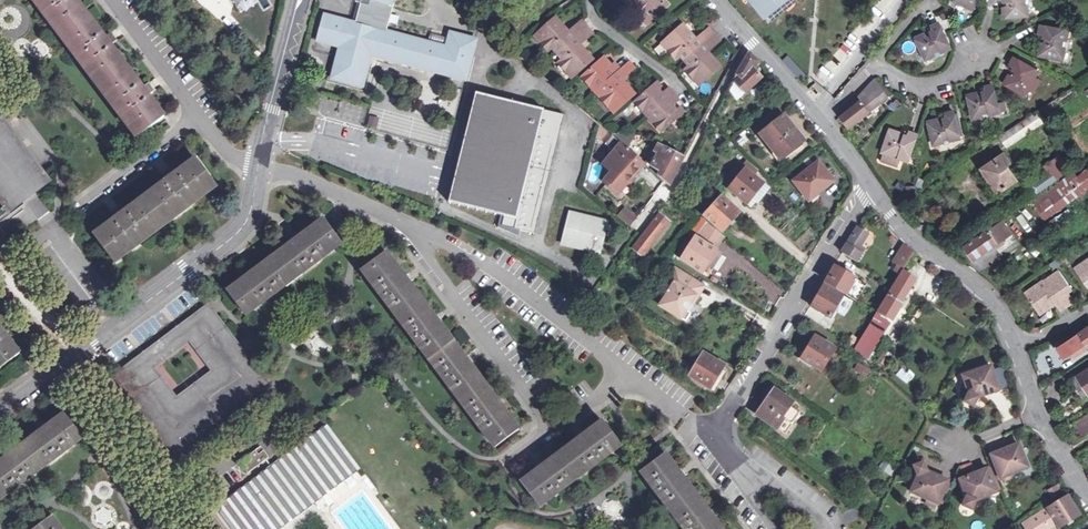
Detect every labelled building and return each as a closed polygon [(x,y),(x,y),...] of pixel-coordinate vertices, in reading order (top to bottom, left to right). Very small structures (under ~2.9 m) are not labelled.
[(137,136),(164,116),(78,0),(36,0),(137,136)] [(369,54),(375,56),(467,81),(478,41),(452,34),(448,47),(386,30),(393,4),(391,3),(392,0),(395,1),(395,0),(362,0),(356,21),(325,13),(318,40),(338,46),(344,47),(336,75),(361,82),(369,54)] [(639,7),(636,9),(644,17),(648,14),(652,18),(668,5),(664,0),(633,0),(639,7)] [(764,13),(781,0),(754,0),(764,13)] [(796,0),(781,0),(764,13),(771,21),(796,0)] [(972,9),(976,2),(977,0),(952,0),(972,9)] [(1004,3),(1007,3),(1008,8),(1004,8),(1005,18),(1027,16),(1026,9),(1025,0),(1003,0),(1004,3)] [(938,15),(943,29),(950,26),(946,12),(938,15)] [(648,14),(644,17),(649,22),(652,18),(648,14)] [(558,20),(542,34),(547,39),(543,43),(551,52),(553,49),(564,61),(562,64),(569,71),(573,68),(578,73),(594,59),(585,50),(583,51),(580,47),(586,41),(581,35),(574,29),(568,34),(565,30),(566,29),(558,20)] [(583,21),(574,29),(581,35),(589,28),(583,21)] [(940,23),(932,27),(934,31),(930,32),(932,36),(928,38),(926,34),(917,38),(926,59),(933,55),(944,50),(951,47),(940,23)] [(686,27),(671,41),(675,46),(672,49),(679,58),(681,56),(691,68),(689,70),(697,78),(700,75),(705,81),(721,67),(713,57),(711,59),(708,54),(714,49),(709,42),(703,35),(697,41),(693,37),(695,36),(686,27)] [(1064,51),(1066,40),(1067,32),(1041,27),(1040,35),(1043,36),(1043,39),(1046,40),(1046,44),(1042,44),(1040,55),(1062,59),(1064,51)] [(589,28),(581,35),(586,41),(595,34),(589,28)] [(712,28),(703,35),(709,42),(717,35),(712,28)] [(538,38),(543,43),(547,39),(542,34),(538,38)] [(717,35),(709,42),(714,49),(723,41),(717,35)] [(675,46),(671,41),(667,44),(672,49),(675,46)] [(336,75),(344,47),(338,46),(328,81),(365,91),(375,56),(369,54),(361,82),(336,75)] [(944,50),(933,55),(935,59),(946,54),(944,50)] [(760,63),(750,52),(746,58),(728,92),(737,101),(761,80),(753,69),(755,67),(760,63)] [(1011,65),(1014,67),(1012,70),(1015,72),(1013,76),(1010,74),(1005,83),(1025,95),(1028,88),(1034,78),(1038,72),(1015,58),(1011,65)] [(584,77),(593,87),(597,84),(601,89),(606,95),(603,98),(611,107),(615,103),(619,108),(636,94),(628,85),(626,87),(621,82),(628,76),(623,70),(622,71),(616,65),(611,69),(608,66),(610,64),(605,59),(584,77)] [(631,63),(623,70),(628,76),(636,69),(631,63)] [(573,68),(569,71),(574,77),(578,73),(573,68)] [(700,75),(697,78),(701,84),(705,81),(700,75)] [(1034,78),(1028,88),(1032,90),(1038,80),(1034,78)] [(889,98),(876,80),(849,107),(851,109),(841,118),(846,123),(850,129),(889,98)] [(659,121),(656,123),(664,132),(685,115),(680,109),(678,111),(675,107),(680,103),(670,90),(664,95),(661,92),(664,89),(659,83),(638,101),(646,111),(649,108),(654,114),(659,121)] [(993,85),(985,88),(985,91),(982,92),(983,96),(979,97),(978,93),(967,96),(973,118),(980,116),(992,113),(999,111),(994,91),(993,85)] [(606,95),(601,89),(598,92),(603,98),(606,95)] [(512,230),(531,235),(561,116),(476,94),(446,204),(495,216),(493,225),(511,234),(512,230)] [(529,95),(528,101),(543,104),(544,98),(529,95)] [(615,103),(611,107),(616,112),(619,108),(615,103)] [(953,112),(945,114),(946,118),(942,118),(943,122),(939,123),(938,119),(928,122),(934,144),(941,142),(952,140),(959,138),(953,112)] [(1042,121),(1036,113),(987,145),(992,153),(1006,144),(1007,147),(1043,122),(1042,121)] [(654,114),(651,117),(656,123),(659,121),(654,114)] [(369,115),(366,126),(375,129),(378,118),(369,115)] [(786,118),(764,136),(782,158),(794,149),(804,141),(786,118)] [(596,140),(610,149),(617,142),(599,126),(596,140)] [(910,131),(908,136),(905,135),(904,138),(898,136),(899,133),(891,130),(883,151),(891,154),(901,158),(909,160),(913,147),(917,134),(910,131)] [(5,217),(44,187),(38,179),(33,181),(0,135),(0,202),(3,206),(0,208),(0,210),(5,217)] [(782,158),(764,136),(761,139),(781,164),(797,152),(794,149),(782,158)] [(738,137),(731,142),(737,148),(743,143),(738,137)] [(645,165),(617,142),(610,149),(620,157),(616,161),(620,164),(613,173),(603,183),(612,191),(615,188),(620,193),(645,165)] [(666,183),(669,186),(685,157),(662,146),(651,165),(661,171),(658,176),(666,183)] [(998,193),(1016,180),(1006,165),(1009,163),(1002,153),(993,159),(994,160),(981,169),(991,183),(998,193)] [(1050,173),(1030,186),(1035,194),(1069,171),(1059,156),(1045,166),(1050,173)] [(115,263),(217,187),(197,160),(95,236),(115,263)] [(620,164),(616,161),(608,169),(613,173),(620,164)] [(795,181),(810,201),(835,182),(820,162),(795,181)] [(748,203),(754,196),(757,198),(759,200),(769,188),(739,164),(727,179),(733,184),(729,189),(748,203)] [(1076,198),(1081,204),(1087,198),(1087,168),(1078,176),(1073,171),(1047,192),(1045,191),(1031,202),(1045,221),(1076,198)] [(721,196),(704,215),(723,231),(738,214),(740,213),(721,196)] [(619,217),(631,227),(633,217),(624,210),(619,217)] [(601,253),(608,223),(566,213),(563,226),(566,227),(562,243),(601,253)] [(667,226),(657,218),(633,250),(643,257),(667,226)] [(246,316),(342,244),(324,220),(228,292),(246,316)] [(1002,222),(967,246),(975,259),(1011,235),(1002,222)] [(688,244),(684,249),(687,250),(681,259),(702,273),(707,266),(711,270),(721,254),(715,249),(724,236),(709,224),(704,231),(699,239),(696,237),(690,246),(688,244)] [(682,247),(684,249),(688,244),(690,246),(696,237),(699,239),(704,231),(697,226),(682,247)] [(868,234),(858,228),(842,254),(857,263),(863,254),(858,251),(868,234)] [(887,258),(895,263),(902,252),(894,246),(887,258)] [(899,265),(905,269),(915,254),(905,247),(902,252),(895,263),(899,265)] [(386,252),(363,270),(496,447),(519,429),(386,252)] [(1058,257),(1050,263),(1055,270),(1063,264),(1058,257)] [(1074,268),(1087,288),(1087,259),(1074,268)] [(888,283),(895,287),(904,271),(905,269),(899,265),(888,283)] [(856,279),(843,272),(837,268),(835,267),(827,281),(847,294),(846,295),(857,301),(867,286),(856,279)] [(843,272),(856,279),(858,275),(846,268),(845,270),(843,272)] [(677,270),(664,290),(670,294),(667,299),(661,308),(679,319),(685,310),(688,313),(690,314),(700,300),(694,296),(701,286),(677,270)] [(859,343),(856,349),(869,359),(891,323),(881,317),(882,314),(891,319),(916,278),(904,271),(895,287),(886,300),(876,316),(859,343)] [(1049,283),(1062,274),(1060,271),(1047,279),(1049,283)] [(1073,290),(1062,274),(1049,283),(1047,279),(1026,294),(1039,314),(1055,303),(1061,311),(1075,301),(1069,293),(1073,290)] [(694,296),(700,300),(707,290),(701,286),(694,296)] [(824,286),(811,307),(830,318),(838,305),(843,297),(824,286)] [(670,294),(664,290),(661,294),(667,299),(670,294)] [(219,373),(242,356),(237,350),(233,345),(211,361),(190,334),(212,318),(207,310),(119,376),(124,383),(146,366),(167,394),(144,410),(151,419),(154,422),(176,405),(219,373)] [(685,310),(679,319),(682,321),(688,313),(685,310)] [(211,361),(233,345),(212,318),(190,334),(211,361)] [(20,353),(0,326),(0,368),(20,353)] [(1083,345),(1085,348),(1087,346),(1087,328),(1059,348),(1061,351),(1064,357),(1083,345)] [(817,337),(813,344),(804,358),(822,370),(837,348),(829,344),(817,337)] [(856,349),(859,343),(852,338),(848,344),(855,350),(856,349)] [(725,365),(705,353),(691,374),(711,388),(725,365)] [(262,383),(242,356),(219,373),(176,405),(154,422),(174,449),(262,383)] [(872,368),(860,361),(856,367),(862,371),(868,375),(872,368)] [(124,383),(144,410),(167,394),(146,366),(124,383)] [(991,368),(963,378),(969,394),(964,403),(972,408),(978,399),(999,392),(991,368)] [(770,375),(781,383),(785,377),(774,369),(770,375)] [(1078,376),(1084,385),(1087,391),(1087,370),(1078,376)] [(793,404),(775,390),(757,415),(785,435),(800,414),(790,407),(793,404)] [(83,438),(65,413),(0,462),(0,497),(1,499),(83,438)] [(1073,424),(1075,427),(1083,438),(1087,435),(1087,414),(1073,424)] [(621,447),(602,422),(521,483),(539,507),(621,447)] [(327,425),(220,505),(238,528),(283,528),(361,471),(327,425)] [(1001,479),(1004,478),(1012,475),(1030,468),(1021,445),(992,455),(1001,479)] [(256,451),(241,462),(249,474),(270,459),(265,451),(259,455),(256,451)] [(666,455),(641,473),(683,528),(721,528),(666,455)] [(927,498),(936,502),(937,502),(948,480),(929,470),(925,460),(916,464),(918,473),(910,489),(927,498)] [(887,465),(883,470),(890,475),(894,469),(887,465)] [(977,500),(997,493),(989,469),(960,479),(967,496),(963,507),(972,511),(977,500)] [(1064,494),(1060,487),(1051,493),(1055,499),(1064,494)] [(1056,525),(1058,528),(1079,517),(1067,497),(1024,523),(1028,528),(1050,528),(1050,523),(1054,521),(1056,525)] [(318,517),(312,509),(300,518),(306,526),(318,517)] [(52,517),(36,528),(62,528),(52,517)]
